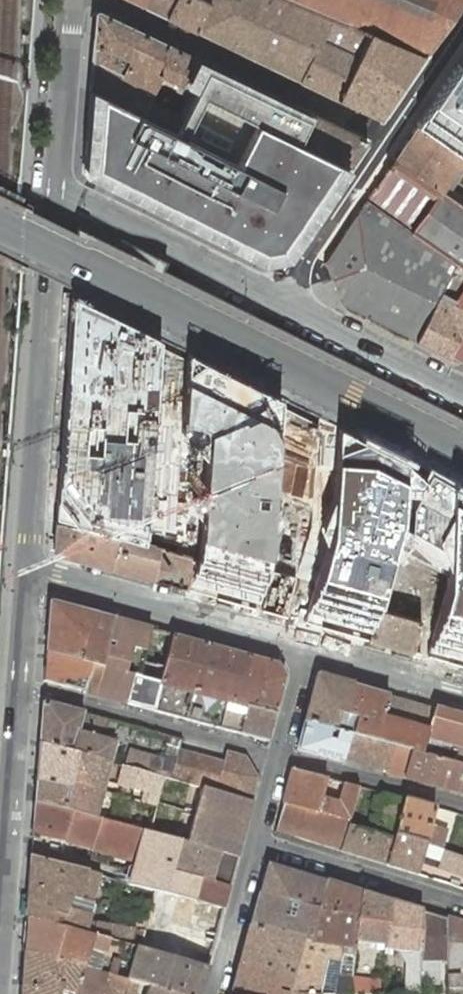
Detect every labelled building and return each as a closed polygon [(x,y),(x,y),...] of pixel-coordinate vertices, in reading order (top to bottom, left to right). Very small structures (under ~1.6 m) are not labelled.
[(141,4),(166,16),(173,0),(143,0),(141,4)] [(195,30),(209,2),(206,0),(173,0),(166,16),(195,30)] [(370,32),(293,0),(206,0),(209,2),(195,30),(338,99),(354,64),(370,32)] [(424,55),(461,0),(293,0),(424,55)] [(93,42),(90,85),(173,126),(179,113),(148,99),(160,72),(183,83),(195,57),(98,10),(95,11),(93,42)] [(403,86),(424,55),(370,32),(354,64),(403,86)] [(416,124),(462,156),(462,157),(462,55),(416,124)] [(179,113),(173,126),(90,85),(83,173),(84,175),(262,263),(287,258),(349,165),(299,139),(312,113),(195,57),(183,83),(191,87),(179,113)] [(381,118),(403,86),(354,64),(338,99),(379,119),(381,118)] [(299,139),(349,165),(366,140),(366,139),(312,113),(299,139)] [(393,159),(439,190),(459,161),(462,164),(462,157),(462,156),(416,124),(393,159)] [(393,159),(388,167),(390,168),(433,198),(439,190),(393,159)] [(439,190),(447,195),(462,171),(462,164),(459,161),(439,190)] [(433,198),(390,168),(388,167),(366,199),(368,200),(456,261),(462,266),(462,206),(447,195),(439,190),(433,198)] [(344,305),(417,341),(456,261),(368,200),(366,199),(324,261),(344,305)] [(417,341),(433,349),(449,356),(449,355),(462,328),(462,266),(456,261),(417,341)] [(161,339),(73,295),(64,407),(55,521),(146,543),(161,339)] [(449,356),(462,363),(462,328),(449,355),(449,356)] [(283,402),(188,353),(182,415),(207,426),(200,535),(196,557),(187,589),(261,609),(283,402)] [(405,463),(337,429),(329,531),(306,621),(367,638),(376,607),(400,517),(405,463)] [(451,488),(449,581),(428,656),(458,664),(462,665),(462,495),(451,488)] [(152,579),(187,589),(196,557),(161,547),(146,543),(119,535),(55,521),(53,551),(54,552),(109,567),(152,579)] [(50,602),(46,652),(92,664),(102,667),(113,619),(51,602),(50,602)] [(367,638),(412,651),(421,620),(376,607),(367,638)] [(92,664),(84,692),(105,697),(126,703),(133,676),(138,677),(151,629),(113,619),(102,667),(92,664)] [(208,644),(174,635),(160,683),(193,692),(195,692),(208,644)] [(279,663),(208,644),(195,692),(220,699),(248,706),(275,713),(285,677),(279,663)] [(92,664),(46,652),(45,666),(44,682),(84,692),(92,664)] [(133,676),(126,703),(153,710),(160,683),(138,677),(133,676)] [(317,677),(305,722),(340,731),(353,685),(320,676),(317,677)] [(160,683),(153,710),(185,719),(193,692),(160,683)] [(353,685),(340,731),(350,734),(375,740),(380,724),(388,695),(353,685)] [(195,692),(193,692),(185,719),(212,726),(220,699),(195,692)] [(434,708),(388,695),(380,724),(426,737),(434,708)] [(220,699),(212,726),(240,734),(248,706),(220,699)] [(39,744),(110,762),(115,742),(102,738),(78,732),(83,712),(45,702),(42,704),(39,744)] [(268,740),(275,713),(248,706),(240,734),(267,741),(268,740)] [(380,724),(375,740),(377,741),(395,746),(404,748),(411,750),(422,753),(425,743),(429,744),(438,746),(439,741),(453,745),(452,750),(456,751),(454,762),(462,764),(462,716),(434,708),(426,737),(380,724)] [(107,719),(83,712),(78,732),(102,738),(107,719)] [(340,731),(305,722),(298,748),(298,750),(343,761),(344,758),(350,734),(340,731)] [(350,734),(344,758),(371,765),(377,741),(375,740),(350,734)] [(395,746),(377,741),(371,765),(387,769),(386,773),(387,773),(395,746)] [(102,791),(110,762),(39,744),(36,780),(67,788),(68,781),(102,791)] [(404,748),(395,746),(387,773),(403,778),(411,750),(404,748)] [(128,748),(124,766),(152,774),(157,755),(128,748)] [(224,761),(179,749),(171,779),(201,787),(216,791),(224,761)] [(454,762),(433,756),(422,753),(411,750),(403,778),(462,794),(462,764),(454,762)] [(216,791),(252,801),(258,778),(246,756),(226,751),(224,761),(216,791)] [(124,766),(120,766),(115,786),(143,793),(140,802),(155,806),(161,784),(150,782),(152,774),(124,766)] [(292,770),(283,803),(336,818),(340,803),(320,798),(326,778),(293,769),(292,770)] [(95,817),(102,791),(68,781),(67,788),(36,780),(35,801),(71,811),(95,817)] [(349,821),(358,788),(358,786),(345,783),(340,803),(336,818),(349,821)] [(189,843),(237,856),(252,801),(216,791),(201,787),(186,842),(189,843)] [(405,799),(395,834),(425,843),(430,823),(435,807),(405,799)] [(71,811),(35,801),(32,835),(62,842),(71,811)] [(277,832),(340,851),(348,825),(349,821),(336,818),(283,803),(276,830),(277,832)] [(95,817),(71,811),(62,842),(91,849),(99,818),(95,817)] [(135,861),(143,831),(137,829),(99,818),(91,849),(135,861)] [(449,829),(430,823),(425,843),(444,850),(449,829)] [(154,889),(160,891),(178,896),(194,900),(200,878),(181,873),(189,843),(186,842),(161,836),(149,832),(143,831),(135,861),(143,863),(140,878),(131,875),(129,883),(154,889)] [(425,843),(395,834),(386,865),(416,874),(422,853),(425,843)] [(194,900),(223,908),(237,856),(189,843),(181,873),(200,878),(194,900)] [(444,850),(437,869),(462,878),(462,856),(447,851),(444,850)] [(31,856),(26,917),(84,933),(129,946),(136,948),(139,949),(145,924),(136,921),(134,927),(94,920),(87,921),(100,875),(31,856)] [(135,861),(131,875),(140,878),(143,863),(135,861)] [(267,864),(259,894),(316,908),(318,909),(326,881),(268,863),(267,864)] [(361,892),(326,881),(318,909),(316,908),(308,941),(302,939),(293,975),(288,993),(304,993),(320,993),(327,960),(339,962),(341,949),(355,941),(361,892)] [(145,924),(139,949),(149,951),(162,900),(160,891),(154,889),(151,901),(149,907),(146,920),(145,924)] [(385,944),(390,901),(361,892),(355,941),(385,944)] [(316,908),(259,894),(250,927),(302,939),(308,941),(316,908)] [(163,955),(207,967),(223,908),(194,900),(178,896),(163,955)] [(413,952),(421,953),(422,910),(390,901),(385,944),(384,948),(413,952)] [(447,918),(422,910),(421,953),(421,961),(448,961),(447,918)] [(81,967),(83,967),(87,953),(124,963),(129,946),(84,933),(26,917),(25,926),(24,951),(81,967)] [(447,918),(448,961),(448,967),(462,966),(462,923),(447,918)] [(240,963),(293,975),(302,939),(250,927),(240,963)] [(124,963),(131,965),(136,948),(129,946),(124,963)] [(179,993),(200,993),(207,967),(163,955),(149,951),(139,949),(136,948),(131,965),(127,980),(128,980),(148,986),(179,993)] [(24,951),(21,981),(20,993),(59,993),(59,991),(69,993),(124,993),(128,980),(127,980),(83,967),(81,967),(24,951)] [(413,973),(421,974),(421,961),(421,953),(413,952),(413,973)] [(288,993),(293,975),(240,963),(232,993),(288,993)] [(421,974),(413,973),(413,992),(421,992),(421,974)] [(448,989),(462,988),(462,975),(448,975),(448,989)] [(380,979),(353,976),(351,993),(371,993),(380,993),(380,979)] [(148,986),(128,980),(124,993),(136,993),(136,992),(143,993),(179,993),(148,986)]
